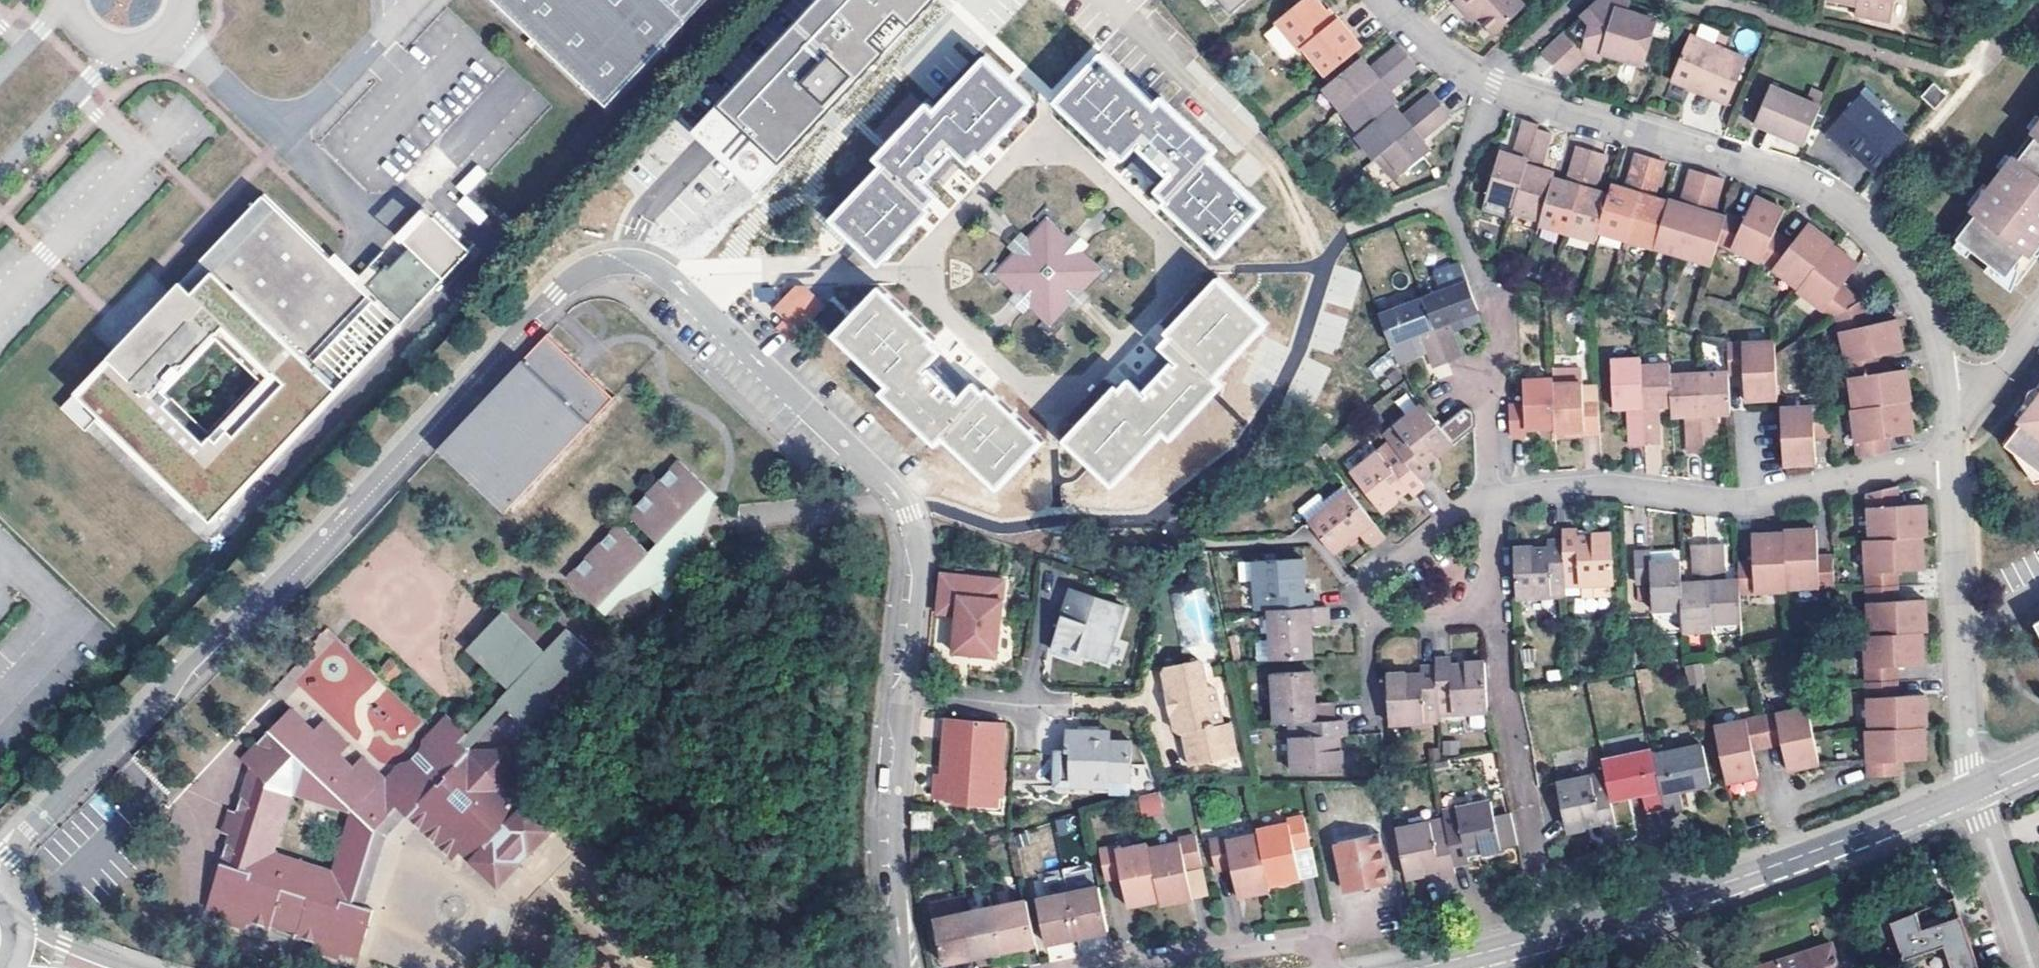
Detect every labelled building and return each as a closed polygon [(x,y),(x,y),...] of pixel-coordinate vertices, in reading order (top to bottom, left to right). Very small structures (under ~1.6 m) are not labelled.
[(599,104),(700,0),(491,0),(599,104)] [(734,124),(779,166),(826,115),(935,0),(853,0),(734,124)] [(1232,18),(1252,0),(1217,0),(1232,18)] [(1276,24),(1277,26),(1266,35),(1285,60),(1297,50),(1300,54),(1304,51),(1327,79),(1361,49),(1328,10),(1325,13),(1314,0),(1305,0),(1276,24)] [(1517,0),(1455,0),(1453,2),(1467,16),(1471,12),(1494,36),(1525,8),(1517,0)] [(1566,75),(1587,55),(1593,50),(1604,53),(1644,63),(1657,19),(1619,9),(1619,6),(1621,0),(1620,0),(1602,0),(1544,53),(1566,75)] [(1621,0),(1619,6),(1629,10),(1631,4),(1621,0)] [(1890,15),(1893,0),(1834,0),(1856,5),(1855,8),(1890,15)] [(1890,15),(1855,8),(1854,14),(1889,21),(1890,15)] [(1701,87),(1698,92),(1728,104),(1746,60),(1691,37),(1674,76),(1701,87)] [(1361,60),(1324,90),(1342,112),(1409,58),(1398,46),(1369,70),(1361,60)] [(1593,50),(1587,55),(1601,60),(1604,53),(1593,50)] [(1127,138),(1136,147),(1169,178),(1180,189),(1167,202),(1164,206),(1219,258),(1264,210),(1210,158),(1216,152),(1162,100),(1156,107),(1102,55),(1055,105),(1110,156),(1114,152),(1127,138)] [(988,58),(935,114),(927,107),(876,160),(883,167),(832,221),(879,267),(931,212),(927,209),(911,192),(920,182),(951,150),(962,139),(979,155),(982,159),(1036,103),(988,58)] [(1409,58),(1342,112),(1361,134),(1394,107),(1398,104),(1390,95),(1394,90),(1393,89),(1418,69),(1409,58)] [(1701,87),(1674,76),(1672,81),(1698,92),(1701,87)] [(1781,130),(1778,135),(1805,146),(1822,106),(1772,84),(1757,119),(1781,130)] [(1933,85),(1921,97),(1936,111),(1948,97),(1933,85)] [(1417,126),(1441,106),(1433,96),(1411,113),(1411,118),(1417,126)] [(1829,129),(1853,152),(1877,175),(1907,142),(1859,97),(1829,129)] [(1413,130),(1375,160),(1394,183),(1432,153),(1423,142),(1427,139),(1426,138),(1450,117),(1441,106),(1417,126),(1413,130)] [(1404,119),(1394,107),(1361,134),(1356,138),(1375,160),(1413,130),(1404,119)] [(1411,118),(1411,113),(1407,116),(1404,119),(1413,130),(1417,126),(1411,118)] [(2036,128),(2038,124),(2038,113),(2030,124),(2036,128)] [(1755,125),(1778,135),(1781,130),(1757,119),(1755,125)] [(1538,124),(1525,120),(1516,148),(1518,152),(1530,155),(1537,130),(1538,124)] [(2014,156),(2005,168),(1991,186),(1977,204),(1954,232),(1961,237),(1974,248),(2019,282),(2038,256),(2038,124),(2036,128),(2014,156)] [(1853,152),(1829,129),(1824,134),(1848,156),(1853,152)] [(1551,134),(1537,130),(1530,155),(1528,159),(1539,163),(1543,161),(1551,134)] [(1127,138),(1114,152),(1123,161),(1136,147),(1127,138)] [(962,139),(951,150),(967,167),(979,155),(962,139)] [(1518,152),(1516,148),(1515,154),(1513,159),(1527,162),(1528,159),(1530,155),(1518,152)] [(1583,182),(1593,152),(1577,148),(1570,174),(1572,179),(1583,182)] [(1593,185),(1598,182),(1606,155),(1593,152),(1583,182),(1593,185)] [(1998,164),(2005,168),(2014,156),(2008,152),(1998,164)] [(1624,191),(1612,187),(1609,196),(1598,233),(1626,241),(1640,195),(1642,189),(1652,157),(1638,153),(1629,185),(1626,185),(1625,188),(1624,191)] [(1514,208),(1526,167),(1527,162),(1513,159),(1498,154),(1485,200),(1514,208)] [(1147,187),(1158,173),(1134,155),(1123,169),(1147,187)] [(1668,162),(1652,157),(1642,189),(1654,192),(1660,188),(1668,162)] [(1539,163),(1528,159),(1527,162),(1526,167),(1540,171),(1541,167),(1543,161),(1539,163)] [(477,164),(455,185),(466,196),(487,174),(477,164)] [(1540,171),(1526,167),(1514,208),(1512,213),(1540,221),(1552,179),(1554,174),(1540,171)] [(1655,249),(1684,259),(1707,174),(1690,169),(1682,200),(1681,205),(1669,202),(1668,204),(1655,249)] [(1572,179),(1570,174),(1568,179),(1567,184),(1581,188),(1583,182),(1572,179)] [(1719,246),(1727,217),(1713,214),(1714,208),(1722,179),(1707,174),(1684,259),(1713,267),(1719,246)] [(1180,189),(1169,178),(1156,192),(1167,202),(1180,189)] [(1552,179),(1540,221),(1539,225),(1568,234),(1581,188),(1567,184),(1552,179)] [(1977,204),(1991,186),(1984,181),(1970,199),(1977,204)] [(911,192),(927,209),(937,199),(920,182),(911,192)] [(1593,185),(1583,182),(1581,188),(1595,192),(1598,182),(1593,185)] [(1595,192),(1581,188),(1568,234),(1595,242),(1598,233),(1609,196),(1595,192)] [(1657,201),(1660,188),(1654,192),(1642,189),(1640,195),(1657,201)] [(394,321),(259,190),(164,289),(171,295),(80,390),(98,408),(209,514),(242,480),(239,477),(328,383),(331,387),(394,321)] [(466,195),(457,204),(479,226),(488,216),(466,195)] [(1657,201),(1640,195),(1626,241),(1655,249),(1668,204),(1657,201)] [(1762,262),(1776,232),(1785,209),(1752,197),(1744,215),(1742,220),(1727,216),(1727,217),(1719,246),(1762,263),(1762,262)] [(1514,208),(1485,200),(1481,213),(1510,222),(1512,213),(1514,208)] [(464,248),(419,205),(400,224),(446,267),(464,248)] [(1076,233),(1070,239),(1055,226),(1061,219),(1048,207),(1035,221),(1040,226),(1027,240),(1021,234),(1008,247),(1013,254),(1000,266),(994,262),(982,275),(996,288),(1001,282),(1015,295),(1010,301),(1023,314),(1029,309),(1043,321),(1037,327),(1050,340),(1062,328),(1055,320),(1068,307),(1075,315),(1089,300),(1082,293),(1095,279),(1103,286),(1117,272),(1104,260),(1097,266),(1083,253),(1089,246),(1076,233)] [(1799,290),(1834,245),(1836,242),(1809,222),(1795,237),(1791,242),(1776,232),(1762,262),(1799,290)] [(1970,254),(1974,248),(1961,237),(1957,243),(1970,254)] [(1858,264),(1834,245),(1799,290),(1798,292),(1833,320),(1862,301),(1843,286),(1847,280),(1858,264)] [(1187,355),(1177,366),(1147,397),(1136,408),(1119,391),(1116,388),(1063,443),(1111,488),(1163,435),(1169,441),(1222,388),(1215,381),(1267,326),(1219,280),(1166,334),(1170,339),(1187,355)] [(1468,284),(1423,301),(1434,329),(1451,322),(1478,312),(1468,284)] [(776,326),(791,341),(825,307),(804,286),(795,286),(774,307),(785,317),(776,326)] [(834,336),(888,388),(882,394),(937,446),(943,440),(997,491),(1042,444),(988,392),(985,396),(971,411),(958,399),(927,367),(917,358),(931,344),(934,341),(881,288),(834,336)] [(164,289),(55,402),(80,427),(98,408),(80,390),(171,295),(164,289)] [(1851,362),(1881,356),(1906,350),(1899,320),(1877,322),(1870,323),(1865,300),(1862,301),(1833,320),(1851,362)] [(1379,318),(1396,365),(1419,356),(1412,337),(1420,334),(1434,329),(1423,301),(1379,318)] [(1447,331),(1451,334),(1482,322),(1478,312),(1451,322),(1434,329),(1436,335),(1447,331)] [(1434,329),(1420,334),(1412,337),(1419,356),(1423,355),(1428,353),(1424,345),(1427,339),(1436,335),(1434,329)] [(1460,359),(1451,334),(1447,331),(1436,335),(1448,364),(1460,359)] [(1427,339),(1424,345),(1428,353),(1434,369),(1448,364),(1436,335),(1427,339)] [(1159,349),(1177,366),(1187,355),(1170,339),(1159,349)] [(552,340),(442,449),(507,515),(617,405),(552,340)] [(917,358),(927,367),(940,353),(931,344),(917,358)] [(1751,402),(1781,402),(1778,356),(1778,345),(1726,346),(1728,373),(1728,378),(1749,377),(1749,383),(1751,402)] [(1377,377),(1392,363),(1384,354),(1369,368),(1377,377)] [(1858,408),(1913,400),(1915,399),(1910,371),(1890,373),(1884,374),(1881,356),(1851,362),(1858,408)] [(1641,367),(1640,360),(1610,361),(1612,409),(1627,409),(1627,413),(1629,448),(1644,447),(1643,416),(1642,408),(1641,367)] [(1669,366),(1641,367),(1642,408),(1658,408),(1671,408),(1670,376),(1669,366)] [(1552,371),(1553,380),(1555,429),(1555,435),(1568,434),(1599,433),(1597,391),(1584,391),(1582,369),(1552,371)] [(1728,373),(1699,375),(1701,416),(1716,416),(1730,415),(1730,412),(1728,378),(1728,373)] [(1670,376),(1671,408),(1671,418),(1688,417),(1701,416),(1699,375),(1670,376)] [(1136,408),(1147,397),(1129,380),(1119,391),(1136,408)] [(1509,406),(1510,437),(1526,436),(1526,430),(1539,430),(1555,429),(1553,380),(1523,381),(1524,405),(1509,406)] [(971,411),(985,396),(972,384),(958,399),(971,411)] [(2038,400),(2038,385),(2014,416),(2022,422),(2038,400)] [(1917,433),(1913,400),(1858,408),(1856,409),(1864,459),(1894,452),(1892,438),(1897,437),(1917,433)] [(2022,422),(2002,446),(2016,456),(2038,475),(2038,400),(2022,422)] [(1422,406),(1384,437),(1390,445),(1418,481),(1430,471),(1424,465),(1431,459),(1436,455),(1437,456),(1452,444),(1440,430),(1422,406)] [(1821,437),(1834,437),(1832,407),(1781,409),(1785,467),(1823,464),(1822,442),(1821,437)] [(1642,408),(1643,416),(1654,416),(1658,419),(1658,413),(1658,408),(1642,408)] [(1466,410),(1464,411),(1440,430),(1452,444),(1475,425),(1474,417),(1473,412),(1469,409),(1466,410)] [(1643,416),(1644,447),(1659,446),(1658,419),(1654,416),(1643,416)] [(1688,417),(1688,430),(1692,424),(1701,424),(1701,416),(1688,417)] [(1701,416),(1701,424),(1712,423),(1716,428),(1716,421),(1716,416),(1701,416)] [(1712,423),(1701,424),(1703,454),(1717,454),(1716,428),(1712,423)] [(1703,454),(1701,424),(1692,424),(1688,430),(1689,455),(1703,454)] [(1418,481),(1390,445),(1350,477),(1382,515),(1398,502),(1396,500),(1400,497),(1407,490),(1412,497),(1423,487),(1418,481)] [(2016,456),(2013,459),(2036,485),(2038,485),(2038,475),(2016,456)] [(681,460),(629,515),(662,545),(714,491),(681,460)] [(1343,486),(1334,493),(1340,500),(1348,492),(1343,486)] [(1870,543),(1920,541),(1925,540),(1923,508),(1902,508),(1896,508),(1895,488),(1867,495),(1870,543)] [(653,554),(600,609),(609,617),(623,601),(639,595),(653,588),(673,579),(677,576),(685,568),(692,560),(697,552),(704,540),(711,522),(719,502),(722,498),(714,491),(662,545),(653,554)] [(1308,524),(1334,555),(1358,535),(1370,550),(1384,538),(1348,492),(1340,500),(1334,493),(1323,503),(1317,496),(1298,512),(1308,524)] [(620,524),(568,579),(600,609),(653,554),(620,524)] [(1786,587),(1834,585),(1832,556),(1818,556),(1818,552),(1817,529),(1784,531),(1784,534),(1786,587)] [(1562,542),(1565,587),(1613,585),(1611,535),(1592,537),(1592,539),(1588,539),(1578,539),(1578,532),(1562,532),(1562,542)] [(1740,593),(1786,591),(1786,587),(1784,534),(1752,536),(1753,560),(1754,564),(1739,566),(1739,582),(1740,593)] [(1920,571),(1920,541),(1870,543),(1864,543),(1867,590),(1895,589),(1894,573),(1899,573),(1920,571)] [(1565,587),(1562,542),(1546,543),(1547,551),(1537,551),(1533,551),(1533,549),(1513,551),(1515,600),(1565,598),(1565,587)] [(1693,546),(1694,571),(1699,574),(1708,574),(1707,545),(1693,546)] [(1707,545),(1708,574),(1720,573),(1723,569),(1722,545),(1707,545)] [(1651,564),(1680,562),(1679,552),(1650,554),(1651,564)] [(1681,584),(1680,562),(1651,564),(1650,554),(1634,554),(1636,585),(1650,585),(1652,611),(1682,610),(1681,584)] [(1270,611),(1313,609),(1312,593),(1303,593),(1303,583),(1302,578),(1304,578),(1304,560),(1254,562),(1241,563),(1242,581),(1255,581),(1256,611),(1270,611)] [(1724,582),(1723,569),(1720,573),(1708,574),(1709,583),(1724,582)] [(1003,580),(939,571),(935,611),(954,613),(953,620),(950,651),(993,656),(1003,580)] [(1709,583),(1708,574),(1699,574),(1694,571),(1695,583),(1709,583)] [(1709,583),(1711,632),(1742,631),(1740,593),(1739,582),(1724,582),(1709,583)] [(1681,584),(1682,610),(1684,634),(1711,632),(1709,583),(1695,583),(1681,584)] [(1870,637),(1918,635),(1923,635),(1922,602),(1901,603),(1895,603),(1895,589),(1867,590),(1870,637)] [(1062,629),(1057,627),(1050,649),(1075,657),(1077,652),(1103,660),(1120,607),(1069,590),(1061,615),(1065,617),(1062,629)] [(1272,661),(1312,660),(1310,634),(1310,628),(1328,628),(1328,608),(1313,609),(1270,611),(1272,661)] [(603,665),(567,630),(545,653),(502,612),(467,649),(509,689),(497,702),(497,704),(477,724),(487,733),(507,712),(535,738),(557,714),(543,699),(565,675),(580,690),(603,665)] [(1065,617),(1061,615),(1057,627),(1062,629),(1065,617)] [(1920,667),(1918,635),(1870,637),(1864,637),(1867,685),(1895,683),(1895,668),(1900,668),(1920,667)] [(392,657),(379,671),(390,682),(404,669),(392,657)] [(1487,714),(1485,664),(1464,666),(1464,668),(1451,668),(1451,660),(1435,661),(1435,666),(1437,716),(1487,714)] [(1707,683),(1702,664),(1686,668),(1691,687),(1707,683)] [(1177,740),(1179,771),(1229,765),(1225,732),(1218,732),(1213,697),(1209,693),(1206,693),(1203,672),(1195,665),(1167,669),(1160,676),(1168,734),(1177,740)] [(1437,716),(1435,666),(1420,667),(1420,675),(1406,676),(1405,674),(1386,675),(1388,724),(1437,722),(1437,716)] [(1291,723),(1333,722),(1332,703),(1315,704),(1315,700),(1313,673),(1274,674),(1277,724),(1291,723)] [(1867,685),(1868,732),(1918,729),(1922,728),(1921,695),(1900,696),(1895,696),(1895,683),(1867,685)] [(434,770),(477,724),(458,705),(423,741),(422,745),(422,747),(421,749),(419,751),(418,754),(434,770)] [(1819,767),(1806,708),(1760,717),(1766,749),(1782,745),(1783,751),(1787,772),(1819,767)] [(295,937),(318,945),(316,951),(339,959),(342,952),(361,958),(375,912),(367,909),(354,905),(376,830),(430,774),(413,759),(407,763),(400,765),(385,782),(362,760),(353,769),(340,756),(348,747),(323,723),(314,731),(292,709),(241,762),(249,770),(237,813),(230,811),(223,834),(230,836),(208,910),(225,915),(223,922),(246,929),(248,922),(272,930),(273,924),(297,931),(295,937)] [(1713,727),(1724,785),(1758,778),(1754,757),(1753,751),(1766,749),(1760,717),(1713,727)] [(945,777),(936,776),(934,799),(953,801),(953,805),(977,807),(978,797),(998,797),(1001,798),(1003,774),(1000,774),(1004,726),(947,721),(943,762),(946,762),(945,772),(945,777)] [(1293,773),(1343,772),(1342,752),(1340,752),(1339,737),(1346,737),(1345,722),(1333,722),(1291,723),(1293,773)] [(469,751),(487,733),(477,724),(434,770),(418,754),(417,756),(414,758),(413,759),(430,774),(376,830),(354,905),(367,909),(388,837),(407,817),(469,751)] [(1918,729),(1868,732),(1866,732),(1867,778),(1894,777),(1894,761),(1898,761),(1919,760),(1918,729)] [(1055,749),(1052,785),(1106,788),(1106,781),(1107,776),(1128,778),(1131,743),(1108,741),(1109,736),(1097,735),(1092,734),(1093,732),(1067,730),(1065,750),(1055,749)] [(1663,811),(1664,813),(1683,809),(1680,792),(1689,790),(1710,785),(1702,746),(1652,756),(1663,811)] [(497,888),(520,865),(516,861),(526,851),(529,854),(551,832),(509,792),(509,765),(496,751),(469,751),(407,817),(454,862),(462,854),(497,888)] [(509,751),(496,751),(509,765),(509,751)] [(1605,775),(1611,808),(1632,804),(1641,802),(1644,815),(1663,811),(1652,756),(1652,753),(1602,763),(1605,775)] [(1556,784),(1566,832),(1590,828),(1598,826),(1600,832),(1616,829),(1611,808),(1605,775),(1556,784)] [(1162,810),(1159,794),(1138,799),(1141,814),(1162,810)] [(978,797),(977,807),(997,808),(998,797),(978,797)] [(1443,820),(1453,868),(1468,864),(1466,858),(1476,856),(1479,855),(1480,856),(1500,852),(1489,802),(1441,812),(1443,820)] [(1163,815),(1162,810),(1141,814),(1142,819),(1163,815)] [(933,813),(913,812),(913,830),(933,829),(933,813)] [(1256,835),(1268,888),(1300,880),(1295,857),(1294,850),(1311,846),(1304,816),(1287,820),(1288,823),(1255,830),(1256,835)] [(1395,830),(1404,879),(1427,875),(1426,871),(1430,871),(1438,869),(1440,878),(1454,875),(1453,868),(1443,820),(1395,830)] [(1513,820),(1494,824),(1500,852),(1519,848),(1513,820)] [(1379,834),(1341,842),(1350,888),(1351,891),(1367,888),(1389,883),(1379,834)] [(1239,899),(1269,892),(1268,888),(1256,835),(1226,842),(1226,838),(1209,841),(1215,870),(1232,866),(1234,874),(1239,899)] [(1158,902),(1159,905),(1192,900),(1187,876),(1186,868),(1200,865),(1195,838),(1177,842),(1178,846),(1149,852),(1158,902)] [(1350,888),(1341,842),(1335,844),(1344,889),(1350,888)] [(1149,852),(1147,846),(1118,851),(1117,848),(1098,852),(1103,880),(1123,876),(1124,884),(1129,907),(1158,902),(1149,852)] [(1317,875),(1311,846),(1294,850),(1300,880),(1317,875)] [(1200,865),(1186,868),(1187,876),(1192,900),(1206,897),(1200,865)] [(1067,895),(1076,939),(1085,937),(1107,933),(1098,889),(1067,895)] [(1067,895),(1036,901),(1045,944),(1067,940),(1076,939),(1067,895)] [(974,958),(965,915),(962,897),(931,904),(943,964),(953,962),(974,958)] [(1026,949),(1037,946),(1028,903),(995,909),(1004,953),(1026,949)] [(995,909),(965,915),(974,958),(994,955),(1004,953),(995,909)] [(1889,922),(1902,960),(1942,947),(1949,967),(1976,967),(1963,926),(1961,920),(1922,932),(1916,914),(1889,922)] [(1756,967),(1840,967),(1832,942),(1756,967)] [(1073,943),(1047,945),(1048,958),(1074,956),(1073,943)] [(634,960),(632,967),(670,967),(634,960)]
